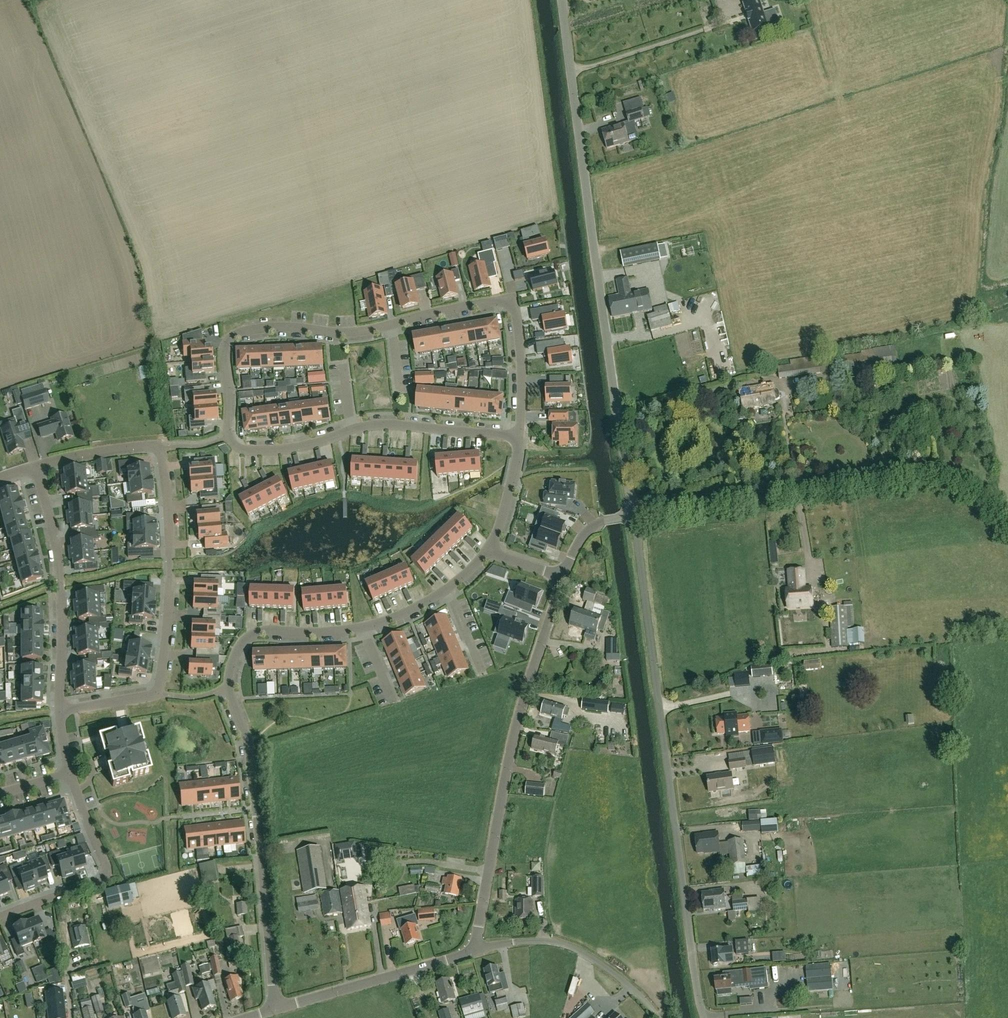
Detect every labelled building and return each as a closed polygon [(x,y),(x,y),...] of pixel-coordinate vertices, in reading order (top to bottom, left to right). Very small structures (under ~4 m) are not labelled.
[(749,20),(753,32),(767,27),(759,0),(744,5),(747,13),(749,20)] [(775,23),(781,21),(778,10),(772,12),(775,23)] [(624,107),(629,123),(641,120),(643,127),(650,125),(647,117),(644,118),(642,110),(644,109),(642,102),(624,107)] [(602,131),(607,149),(629,142),(624,125),(602,131)] [(500,238),(494,240),(497,252),(503,250),(500,238)] [(529,240),(523,241),(525,247),(528,261),(549,255),(548,252),(550,252),(548,245),(547,245),(546,242),(531,245),(529,240)] [(657,244),(620,252),(624,269),(661,261),(657,244)] [(493,251),(478,255),(481,265),(470,268),(476,291),(490,287),(488,280),(498,278),(494,264),(496,264),(493,251)] [(451,272),(452,275),(437,278),(442,300),(458,296),(455,282),(461,281),(458,270),(451,272)] [(513,274),(515,282),(525,279),(523,271),(513,274)] [(385,286),(390,285),(390,284),(388,273),(378,276),(380,287),(385,286)] [(540,291),(539,287),(546,285),(547,289),(556,287),(553,273),(538,276),(537,274),(527,276),(528,281),(529,281),(530,284),(529,284),(531,293),(540,291)] [(400,307),(402,307),(403,309),(418,305),(414,292),(426,289),(423,275),(415,277),(416,280),(411,281),(412,284),(398,288),(400,297),(398,297),(400,307)] [(613,318),(641,313),(652,311),(648,289),(630,292),(628,279),(617,281),(620,296),(609,298),(613,318)] [(365,293),(370,318),(387,315),(382,290),(365,293)] [(668,305),(670,314),(680,311),(678,302),(668,305)] [(672,325),(666,305),(653,309),(655,314),(646,317),(651,331),(672,325)] [(557,306),(531,311),(533,321),(543,319),(545,333),(567,329),(565,314),(559,316),(557,306)] [(500,341),(497,321),(485,323),(489,343),(500,341)] [(489,343),(485,323),(474,326),(477,345),(489,343)] [(477,345),(474,326),(462,328),(466,347),(477,345)] [(466,347),(462,328),(451,330),(454,349),(466,347)] [(454,349),(451,330),(439,332),(443,351),(454,349)] [(443,351),(439,332),(428,334),(431,353),(443,351)] [(428,334),(416,336),(420,355),(431,353),(428,334)] [(200,342),(183,343),(184,357),(191,357),(191,362),(212,361),(212,358),(214,358),(213,350),(211,350),(211,348),(200,349),(200,342)] [(558,343),(542,345),(543,356),(551,355),(553,366),(572,364),(570,348),(558,349),(558,343)] [(831,354),(834,372),(892,364),(890,346),(861,350),(862,354),(843,357),(842,351),(837,351),(837,354),(831,354)] [(308,348),(296,349),(297,368),(308,368),(308,348)] [(320,368),(319,348),(308,348),(308,368),(320,368)] [(285,369),(284,349),(273,350),(273,369),(285,369)] [(297,368),(296,349),(284,349),(285,369),(297,368)] [(262,370),(261,350),(249,351),(250,370),(262,370)] [(273,369),(273,350),(261,350),(262,370),(273,369)] [(250,370),(249,351),(237,351),(238,371),(250,370)] [(779,379),(834,372),(831,354),(818,356),(818,357),(790,361),(790,365),(777,367),(779,379)] [(458,368),(466,367),(464,359),(457,360),(458,368)] [(503,359),(493,359),(493,367),(503,367),(503,359)] [(213,374),(212,361),(191,362),(192,368),(185,369),(186,383),(203,381),(203,374),(213,374)] [(324,373),(325,381),(333,380),(332,372),(324,373)] [(309,384),(318,383),(317,373),(308,374),(309,384)] [(434,373),(421,374),(421,384),(434,383),(434,373)] [(553,387),(547,388),(547,403),(570,403),(570,387),(562,387),(562,384),(564,384),(563,377),(550,377),(550,384),(553,384),(553,387)] [(822,384),(809,386),(810,392),(823,391),(822,384)] [(775,388),(773,388),(772,387),(741,393),(744,410),(775,404),(775,400),(777,400),(779,398),(780,396),(779,391),(777,388),(775,388)] [(201,396),(200,388),(184,389),(185,403),(193,402),(194,410),(216,408),(215,395),(201,396)] [(431,411),(433,391),(421,390),(420,410),(431,411)] [(22,398),(26,410),(48,403),(45,391),(22,398)] [(443,412),(445,392),(433,391),(431,411),(443,412)] [(455,413),(456,393),(445,392),(443,412),(455,413)] [(466,414),(468,394),(456,393),(455,413),(466,414)] [(478,415),(480,395),(468,394),(466,414),(478,415)] [(490,416),(491,397),(480,395),(478,415),(490,416)] [(503,398),(491,397),(490,416),(501,417),(503,398)] [(327,422),(324,403),(313,404),(315,424),(327,422)] [(315,424),(313,404),(301,406),(304,425),(315,424)] [(304,425),(301,406),(290,407),(292,427),(304,425)] [(290,407),(278,409),(281,428),(292,427),(290,407)] [(190,430),(203,429),(203,422),(217,421),(216,408),(194,410),(195,417),(189,417),(190,430)] [(19,432),(28,429),(21,409),(12,412),(16,425),(1,430),(9,455),(25,450),(19,432)] [(278,409),(267,410),(269,430),(281,428),(278,409)] [(269,430),(267,410),(255,412),(257,431),(269,430)] [(255,412),(243,414),(246,433),(257,431),(255,412)] [(735,413),(737,421),(744,420),(742,412),(735,413)] [(568,425),(568,413),(550,413),(550,422),(557,422),(557,425),(553,426),(553,442),(576,442),(576,426),(568,425)] [(38,427),(41,438),(52,435),(52,434),(55,432),(58,441),(73,437),(66,415),(51,420),(52,422),(38,427)] [(469,476),(480,475),(478,455),(468,456),(469,476)] [(458,476),(469,476),(468,456),(457,457),(458,476)] [(448,477),(458,476),(457,457),(446,458),(448,477)] [(437,478),(448,477),(446,458),(435,459),(437,478)] [(214,459),(201,460),(201,467),(189,468),(190,481),(216,479),(214,459)] [(97,462),(98,474),(106,473),(105,461),(97,462)] [(351,480),(361,481),(363,462),(352,461),(351,480)] [(129,484),(151,481),(150,481),(148,468),(134,470),(133,462),(118,464),(120,477),(128,477),(129,484)] [(361,481),(372,482),(373,462),(363,462),(361,481)] [(372,482),(383,482),(384,463),(373,462),(372,482)] [(383,482),(394,483),(395,464),(384,463),(383,482)] [(394,483),(405,484),(406,464),(395,464),(394,483)] [(405,484),(415,484),(417,465),(406,464),(405,484)] [(323,486),(334,484),(330,465),(319,467),(323,486)] [(313,488),(323,486),(319,467),(309,469),(313,488)] [(63,483),(86,481),(85,469),(65,471),(65,478),(62,478),(63,483)] [(302,490),(313,488),(309,469),(298,471),(302,490)] [(292,493),(302,490),(298,471),(287,474),(292,493)] [(204,500),(218,498),(216,479),(190,481),(191,494),(203,493),(204,500)] [(86,481),(63,483),(63,489),(66,489),(67,495),(77,494),(78,500),(79,500),(92,499),(94,498),(94,497),(98,497),(97,490),(93,490),(93,488),(86,488),(86,481)] [(151,481),(129,484),(129,485),(130,485),(131,497),(127,497),(128,505),(142,503),(141,495),(151,494),(151,492),(152,492),(151,481)] [(276,503),(286,498),(277,481),(267,486),(276,503)] [(546,494),(545,504),(558,506),(566,506),(567,499),(573,500),(575,485),(552,482),(551,495),(546,494)] [(266,508),(276,503),(267,486),(257,491),(266,508)] [(20,502),(20,501),(19,501),(16,490),(0,494),(0,506),(0,507),(20,502)] [(257,513),(266,508),(257,491),(248,495),(257,513)] [(247,518),(257,513),(248,495),(238,500),(247,518)] [(92,499),(79,500),(80,506),(70,507),(70,513),(67,514),(68,519),(93,516),(92,505),(92,499)] [(225,500),(224,510),(238,511),(238,501),(225,500)] [(20,502),(0,507),(3,518),(23,513),(20,502)] [(195,528),(219,526),(217,506),(202,507),(202,514),(196,515),(197,520),(195,520),(195,528)] [(542,509),(535,528),(561,538),(563,533),(565,534),(567,527),(565,527),(565,526),(552,521),(555,513),(542,509)] [(23,513),(3,518),(6,529),(24,524),(22,513),(23,513)] [(133,537),(155,536),(155,525),(154,525),(154,523),(143,523),(143,515),(127,516),(127,525),(134,525),(134,536),(133,536),(133,537)] [(93,517),(93,516),(68,519),(68,524),(71,524),(72,530),(82,529),(83,535),(95,534),(95,528),(92,528),(91,517),(93,517)] [(464,539),(471,531),(458,517),(450,525),(464,539)] [(24,524),(6,529),(9,540),(29,535),(29,534),(27,535),(24,524)] [(456,546),(464,539),(450,525),(442,532),(456,546)] [(205,540),(205,549),(227,547),(227,546),(226,546),(226,547),(221,547),(219,526),(195,528),(196,536),(198,535),(199,541),(205,540)] [(535,529),(529,548),(541,552),(544,546),(556,550),(561,538),(535,529)] [(448,554),(456,546),(442,532),(435,540),(448,554)] [(98,534),(95,534),(83,535),(81,535),(82,542),(72,543),(72,549),(69,549),(70,555),(93,552),(92,541),(98,540),(98,534)] [(29,535),(9,540),(11,540),(13,550),(32,546),(29,535)] [(155,536),(133,537),(134,544),(128,545),(128,558),(141,558),(140,550),(155,549),(154,536),(155,536)] [(440,561),(448,554),(435,540),(427,547),(440,561)] [(32,546),(13,550),(16,561),(36,556),(35,556),(32,546)] [(432,569),(440,561),(427,547),(419,554),(432,569)] [(94,564),(93,552),(70,555),(70,560),(73,560),(74,566),(84,565),(85,571),(97,570),(97,564),(94,564)] [(425,576),(432,569),(419,554),(411,562),(425,576)] [(39,567),(36,556),(16,561),(19,572),(39,567)] [(499,571),(502,563),(499,562),(493,569),(499,571)] [(39,567),(19,572),(22,584),(41,579),(38,568),(39,568),(39,567)] [(402,591),(412,587),(405,569),(395,573),(402,591)] [(786,590),(787,608),(811,606),(810,588),(804,589),(803,569),(788,570),(789,589),(786,590)] [(392,595),(402,591),(395,573),(385,577),(392,595)] [(208,584),(194,584),(194,597),(217,597),(217,590),(222,590),(222,578),(208,577),(208,584)] [(382,599),(392,595),(385,577),(375,581),(382,599)] [(372,603),(382,599),(375,581),(365,585),(372,603)] [(508,590),(504,601),(522,607),(524,600),(538,604),(543,588),(522,581),(518,593),(508,590)] [(132,605),(155,606),(154,606),(154,593),(140,592),(140,584),(124,583),(123,592),(127,592),(127,597),(133,598),(132,605)] [(75,608),(100,606),(99,595),(104,594),(103,588),(87,589),(87,595),(77,596),(77,603),(74,603),(75,608)] [(582,601),(605,607),(608,598),(596,594),(597,591),(586,588),(582,601)] [(336,610),(347,609),(345,589),(334,590),(336,610)] [(250,609),(260,610),(261,590),(250,590),(250,609)] [(260,610),(271,610),(272,590),(261,590),(260,610)] [(271,610),(282,610),(283,591),(272,590),(271,610)] [(325,611),(336,610),(334,590),(323,591),(325,611)] [(282,610),(293,611),(293,591),(283,591),(282,610)] [(314,612),(325,611),(323,591),(313,592),(314,612)] [(303,612),(314,612),(313,592),(302,593),(303,612)] [(217,597),(194,597),(193,610),(207,610),(207,617),(220,617),(221,617),(221,605),(216,605),(217,597)] [(245,609),(246,598),(237,598),(236,609),(245,609)] [(155,606),(132,605),(133,606),(133,618),(130,618),(129,624),(142,625),(142,619),(153,619),(153,618),(154,618),(155,606)] [(100,606),(75,608),(75,614),(78,613),(79,620),(89,619),(89,625),(99,624),(106,624),(106,618),(101,618),(100,606)] [(829,607),(831,639),(827,639),(828,648),(849,647),(847,627),(854,627),(852,606),(829,607)] [(584,638),(592,614),(575,608),(569,626),(586,631),(584,638)] [(22,625),(42,625),(41,625),(41,613),(22,613),(22,625)] [(592,614),(584,638),(594,641),(598,630),(603,632),(607,619),(602,617),(592,614)] [(431,638),(451,630),(445,616),(426,624),(431,638)] [(497,639),(497,640),(501,641),(499,647),(510,650),(512,645),(523,649),(528,633),(523,631),(523,629),(517,627),(517,629),(515,628),(518,621),(505,616),(504,617),(506,617),(498,639),(497,639)] [(192,637),(214,637),(214,630),(220,630),(220,623),(220,618),(220,617),(207,617),(206,617),(206,624),(192,624),(192,637)] [(99,624),(89,625),(86,625),(87,631),(76,632),(77,639),(74,639),(74,644),(97,642),(97,631),(99,631),(99,624)] [(42,636),(42,625),(22,625),(22,636),(42,636)] [(437,651),(457,643),(451,630),(431,638),(437,651)] [(403,634),(383,642),(389,656),(408,647),(403,634)] [(42,637),(42,636),(22,636),(22,648),(41,648),(41,637),(42,637)] [(192,637),(191,650),(205,650),(205,657),(219,658),(219,645),(213,645),(214,637),(192,637)] [(127,658),(149,661),(151,650),(150,649),(150,648),(139,646),(140,640),(128,638),(127,645),(130,645),(128,657),(127,657),(127,658)] [(617,656),(618,639),(606,639),(606,656),(617,656)] [(97,642),(74,644),(75,650),(78,649),(78,656),(89,655),(89,661),(96,661),(102,660),(101,654),(98,654),(97,642)] [(442,664),(462,656),(457,643),(437,651),(442,664)] [(394,669),(414,661),(408,647),(389,656),(394,669)] [(41,648),(22,648),(22,660),(22,663),(32,663),(32,660),(41,660),(41,648)] [(323,650),(312,651),(312,670),(324,670),(323,650)] [(334,650),(323,650),(324,670),(335,670),(334,650)] [(346,650),(334,650),(335,670),(347,669),(346,650)] [(289,651),(277,652),(278,671),(289,671),(289,651)] [(301,671),(300,651),(289,651),(289,671),(301,671)] [(312,651),(300,651),(301,671),(312,670),(312,651)] [(267,672),(266,652),(254,653),(255,672),(267,672)] [(278,671),(277,652),(266,652),(267,672),(278,671)] [(462,656),(442,664),(448,678),(468,670),(462,656)] [(188,662),(188,665),(187,665),(186,672),(188,672),(188,678),(211,679),(212,670),(216,670),(217,665),(218,665),(219,658),(205,657),(205,662),(188,662)] [(149,661),(127,658),(126,669),(126,670),(119,669),(119,676),(131,678),(132,671),(146,673),(148,661),(149,661)] [(96,661),(89,661),(84,661),(84,668),(74,668),(74,675),(71,675),(72,680),(95,679),(94,667),(97,667),(96,661)] [(400,682),(419,674),(414,661),(394,669),(400,682)] [(820,670),(819,661),(803,663),(804,671),(820,670)] [(752,676),(773,674),(772,665),(752,667),(752,676)] [(22,681),(42,681),(42,680),(41,680),(41,669),(22,669),(22,681)] [(734,674),(736,687),(750,686),(748,673),(734,674)] [(425,688),(419,674),(400,682),(406,696),(425,688)] [(96,690),(95,679),(72,680),(72,686),(75,685),(76,692),(96,690)] [(42,692),(42,681),(22,681),(22,692),(42,692)] [(42,692),(22,692),(22,704),(36,704),(41,704),(41,692),(42,692)] [(609,702),(573,698),(572,704),(582,705),(582,710),(608,713),(609,702)] [(554,718),(562,720),(563,716),(568,717),(571,709),(566,708),(546,702),(542,714),(554,718)] [(725,717),(717,718),(718,734),(727,733),(727,736),(726,736),(726,737),(739,735),(738,735),(738,732),(750,731),(748,715),(737,716),(736,714),(737,714),(737,713),(725,714),(725,715),(725,717)] [(34,724),(27,725),(28,730),(29,733),(36,731),(34,724)] [(36,731),(29,733),(37,758),(49,754),(47,744),(45,739),(42,729),(36,731)] [(781,730),(771,731),(761,732),(762,745),(782,743),(782,739),(781,730)] [(115,735),(99,740),(104,757),(107,770),(108,770),(113,787),(129,783),(128,780),(151,773),(139,732),(116,738),(115,735)] [(30,738),(20,741),(25,760),(36,757),(36,758),(37,758),(29,733),(30,738)] [(567,745),(569,737),(552,733),(550,740),(535,737),(532,749),(555,755),(558,743),(567,745)] [(20,741),(9,745),(14,763),(25,760),(20,741)] [(9,745),(0,747),(0,754),(4,767),(4,766),(14,763),(9,745)] [(753,766),(775,763),(773,748),(751,751),(753,766)] [(717,753),(706,753),(706,764),(717,763),(717,753)] [(746,768),(745,758),(728,761),(730,770),(746,768)] [(562,773),(555,770),(553,777),(560,779),(562,773)] [(706,776),(709,792),(733,789),(731,773),(706,776)] [(222,780),(225,801),(240,800),(237,779),(222,780)] [(225,801),(222,780),(208,782),(211,803),(225,801)] [(208,782),(194,784),(196,805),(211,803),(208,782)] [(527,783),(526,795),(544,797),(545,785),(527,783)] [(194,784),(179,785),(182,807),(196,805),(194,784)] [(50,805),(58,830),(70,826),(67,816),(68,816),(66,811),(63,801),(50,805)] [(58,830),(50,805),(50,806),(40,809),(45,828),(56,825),(57,830),(58,830)] [(40,809),(29,812),(34,831),(45,828),(40,809)] [(760,810),(748,811),(749,821),(761,820),(761,822),(744,823),(744,832),(762,831),(762,834),(778,833),(777,820),(767,820),(766,810),(760,811),(760,810)] [(18,815),(17,815),(23,834),(34,831),(29,812),(18,815)] [(23,834),(17,815),(7,818),(12,837),(23,834)] [(0,821),(0,836),(1,840),(12,837),(7,818),(6,818),(6,819),(0,821)] [(227,822),(230,843),(245,841),(242,820),(227,822)] [(230,843),(227,822),(213,824),(216,845),(230,843)] [(81,832),(78,824),(72,826),(74,833),(81,832)] [(213,824),(199,825),(201,847),(216,845),(213,824)] [(201,847),(199,825),(184,827),(187,848),(201,847)] [(136,830),(137,839),(154,838),(153,829),(136,830)] [(704,854),(720,852),(718,833),(703,834),(703,835),(695,836),(697,854),(704,853),(704,854)] [(727,841),(732,875),(746,873),(742,839),(727,841)] [(68,852),(75,875),(74,871),(85,868),(82,858),(88,856),(85,844),(78,846),(79,849),(68,852)] [(336,861),(348,859),(346,844),(333,846),(336,861)] [(326,890),(320,847),(297,851),(304,893),(326,890)] [(75,875),(68,852),(67,852),(68,856),(62,858),(59,852),(49,855),(53,867),(59,865),(63,879),(75,875)] [(40,861),(28,865),(37,888),(36,884),(47,880),(43,870),(49,868),(45,856),(39,858),(40,861)] [(368,876),(364,856),(343,860),(347,880),(368,876)] [(218,882),(214,862),(199,865),(204,885),(207,884),(208,890),(215,888),(213,883),(218,882)] [(417,863),(418,876),(429,876),(429,863),(417,863)] [(534,864),(532,864),(532,873),(542,872),(541,863),(534,864)] [(37,888),(28,865),(29,869),(23,871),(20,865),(10,869),(14,880),(20,878),(25,892),(37,888)] [(9,893),(5,884),(12,881),(5,866),(0,868),(0,873),(1,875),(0,875),(0,897),(9,893)] [(444,894),(458,897),(462,880),(448,877),(447,880),(444,879),(442,885),(446,886),(444,894)] [(532,877),(531,897),(544,898),(544,877),(532,877)] [(108,909),(132,903),(132,900),(138,898),(134,884),(128,886),(128,885),(104,891),(104,892),(100,893),(100,894),(97,894),(98,898),(105,896),(108,909)] [(425,891),(437,893),(438,886),(426,884),(425,891)] [(344,908),(367,904),(364,887),(341,890),(344,908)] [(703,910),(711,910),(725,909),(723,890),(710,892),(710,893),(702,893),(703,910)] [(338,891),(322,894),(325,916),(341,914),(338,891)] [(507,900),(507,891),(499,891),(499,900),(507,900)] [(733,912),(749,911),(748,900),(742,900),(742,894),(732,895),(733,912)] [(299,913),(318,909),(316,895),(296,899),(299,913)] [(755,897),(755,909),(768,909),(768,897),(755,897)] [(532,900),(515,900),(515,920),(532,920),(532,900)] [(69,916),(67,902),(55,905),(57,922),(66,921),(65,916),(69,916)] [(247,915),(246,903),(236,904),(237,916),(247,915)] [(367,904),(344,908),(348,930),(370,926),(367,904)] [(419,923),(435,921),(434,908),(418,910),(419,923)] [(407,946),(420,942),(417,932),(416,927),(418,926),(416,915),(397,921),(400,932),(402,931),(407,946)] [(25,924),(33,944),(40,942),(43,947),(55,942),(50,930),(43,933),(37,920),(26,925),(25,924)] [(33,944),(25,924),(15,928),(15,929),(13,930),(17,939),(11,942),(18,957),(24,954),(22,948),(33,944),(33,945),(33,944)] [(70,930),(69,930),(73,948),(89,945),(85,926),(74,929),(73,925),(69,925),(70,930)] [(227,947),(229,960),(241,957),(237,938),(243,937),(241,927),(225,930),(227,939),(228,939),(230,947),(227,947)] [(735,942),(736,955),(749,954),(749,946),(747,946),(747,942),(735,942)] [(0,965),(4,963),(6,966),(13,963),(6,948),(0,951),(0,964),(0,965)] [(723,950),(712,951),(712,958),(710,959),(711,963),(713,964),(713,966),(724,965),(734,964),(733,954),(730,955),(730,950),(723,951),(723,950)] [(211,964),(212,970),(213,977),(221,975),(217,957),(210,958),(211,964)] [(27,972),(22,961),(16,963),(21,975),(27,972)] [(209,972),(207,964),(199,967),(201,975),(209,972)] [(831,977),(830,964),(806,966),(807,979),(831,977)] [(181,972),(185,987),(194,985),(189,965),(180,967),(181,972)] [(783,981),(798,980),(797,965),(782,966),(783,981)] [(498,999),(495,999),(498,1011),(508,1009),(505,997),(504,997),(501,984),(497,968),(484,971),(488,988),(490,994),(496,993),(498,999)] [(716,991),(717,991),(717,996),(732,995),(731,988),(737,987),(737,984),(752,983),(752,990),(768,988),(766,968),(734,971),(735,981),(730,982),(730,977),(715,979),(716,991)] [(87,986),(83,972),(70,976),(72,983),(71,983),(73,990),(87,986)] [(181,972),(171,975),(174,982),(165,985),(168,991),(167,991),(169,997),(172,996),(173,1000),(166,1002),(172,1017),(179,1017),(186,1016),(180,998),(179,998),(178,994),(186,992),(185,987),(181,972)] [(416,974),(418,984),(431,982),(429,972),(416,974)] [(60,980),(58,974),(51,977),(47,979),(49,984),(60,980)] [(237,977),(224,981),(230,1002),(242,998),(237,984),(239,983),(237,977)] [(808,992),(832,991),(831,977),(807,979),(808,992)] [(195,1000),(198,999),(202,1011),(215,1007),(211,992),(216,990),(213,980),(207,982),(208,984),(195,988),(192,989),(195,1000)] [(453,1001),(454,1004),(459,1002),(458,999),(456,1000),(450,980),(436,984),(442,1004),(453,1001)] [(57,985),(42,989),(42,993),(51,992),(54,1017),(64,1017),(61,991),(58,992),(57,985)] [(147,996),(159,993),(157,988),(146,991),(147,996)] [(483,989),(463,995),(465,1002),(457,1004),(462,1017),(481,1017),(488,1016),(488,1014),(490,1014),(483,989)] [(121,996),(125,1008),(133,1006),(131,1000),(134,999),(132,992),(121,996)] [(91,998),(96,1014),(103,1011),(98,996),(91,998)] [(84,1017),(94,1017),(89,999),(79,1001),(84,1017)] [(592,1016),(595,1012),(587,1003),(571,1017),(594,1017),(592,1016)] [(523,1004),(510,1007),(513,1017),(519,1017),(526,1016),(523,1004)] [(132,1013),(133,1017),(147,1017),(144,1009),(143,1010),(142,1007),(133,1010),(134,1013),(132,1013)] [(448,1010),(439,1012),(441,1017),(450,1017),(448,1010)]
